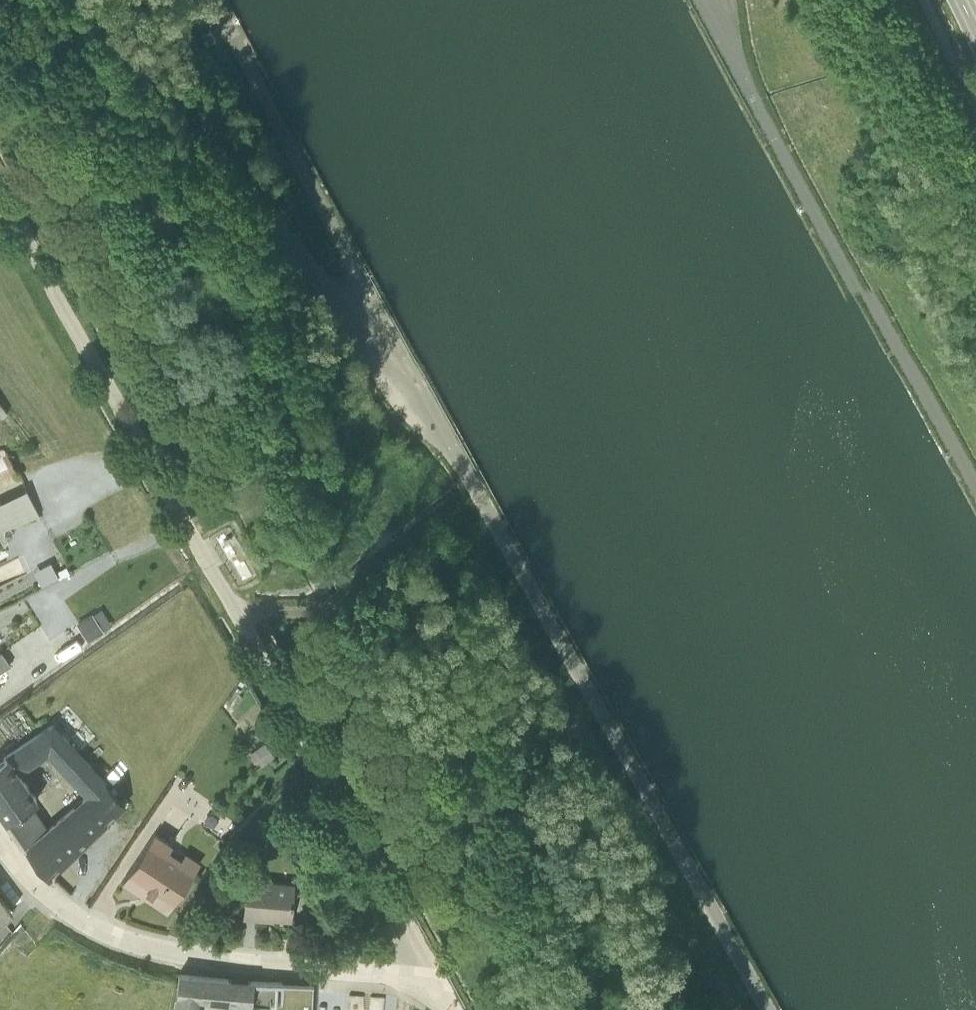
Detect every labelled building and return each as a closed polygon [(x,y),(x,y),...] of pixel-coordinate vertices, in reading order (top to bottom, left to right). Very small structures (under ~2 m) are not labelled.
[(0,449),(0,480),(17,474),(4,448),(0,449)] [(39,517),(26,491),(0,503),(0,536),(39,517)] [(51,567),(34,576),(41,589),(58,581),(51,567)] [(92,619),(76,629),(87,647),(103,637),(92,619)] [(10,670),(2,658),(0,660),(0,677),(10,670)] [(235,697),(226,710),(234,715),(243,702),(235,697)] [(106,786),(53,727),(5,760),(6,762),(0,766),(0,816),(26,854),(25,854),(48,885),(123,809),(105,788),(106,786)] [(248,759),(259,773),(274,762),(264,750),(260,751),(248,759)] [(170,912),(201,866),(186,856),(181,863),(170,854),(172,849),(155,838),(123,886),(141,897),(143,894),(170,912)] [(294,883),(247,880),(243,919),(272,923),(273,920),(291,922),(294,883)] [(3,925),(12,917),(0,904),(0,927),(3,925)] [(313,987),(179,979),(173,1009),(199,1009),(200,1004),(247,1009),(312,1009),(313,987)]
